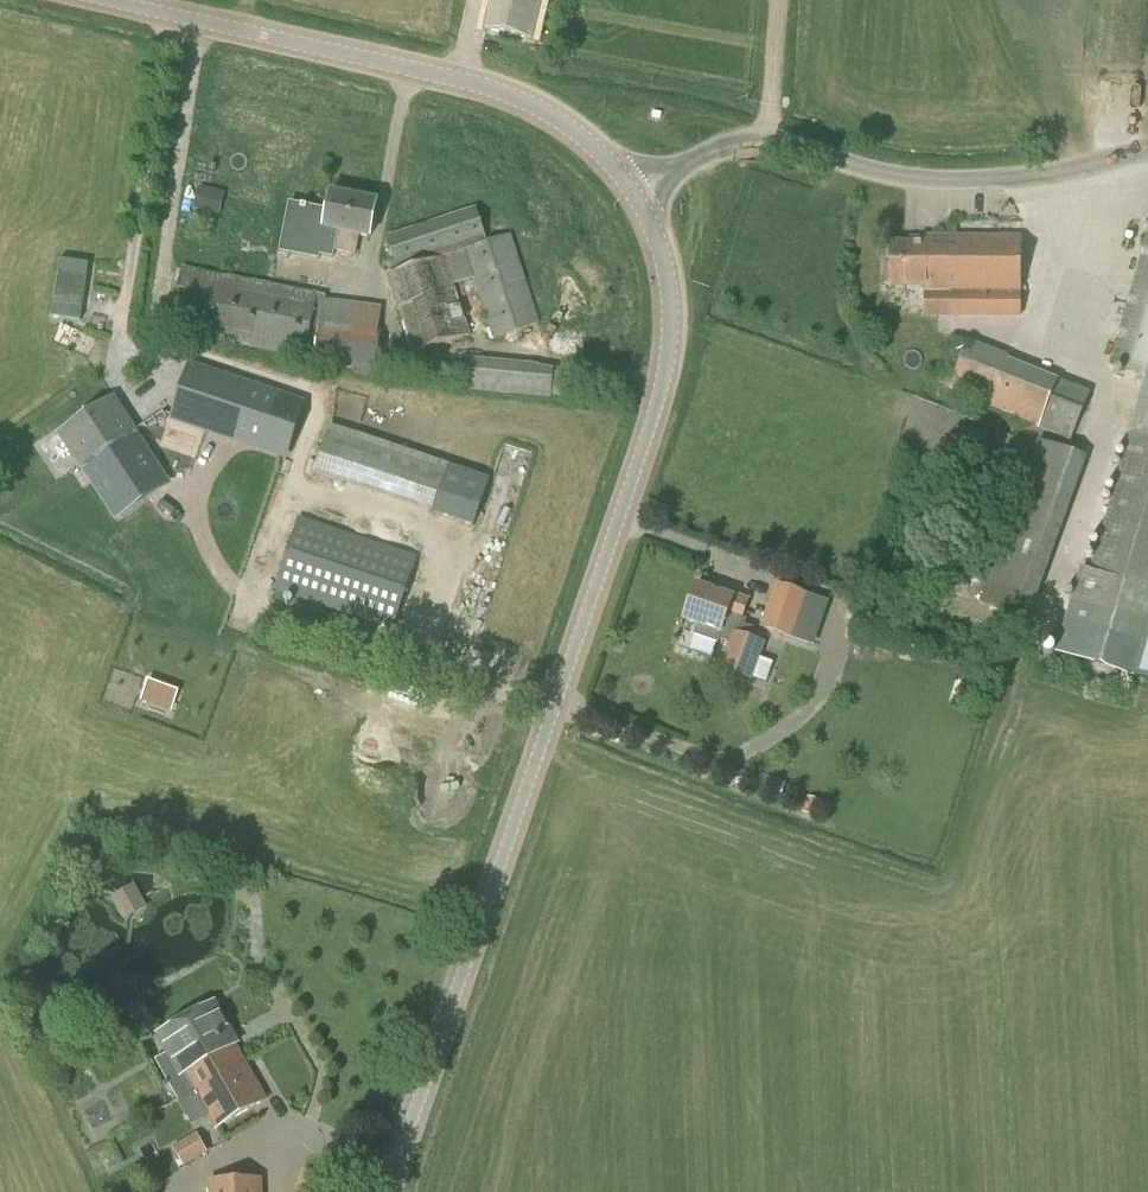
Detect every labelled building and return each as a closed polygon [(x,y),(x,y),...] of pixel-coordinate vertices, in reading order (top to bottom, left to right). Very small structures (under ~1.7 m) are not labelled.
[(541,0),(491,0),(485,30),(532,41),(541,0)] [(371,240),(378,201),(330,192),(323,231),(337,233),(334,252),(355,256),(358,237),(371,240)] [(488,242),(476,208),(386,237),(397,272),(386,275),(397,310),(399,310),(414,354),(471,335),(454,285),(474,279),(493,340),(541,326),(512,234),(488,242)] [(1056,655),(1136,677),(1147,634),(1147,233),(1109,366),(1137,374),(1135,380),(1143,383),(1090,570),(1081,567),(1056,655)] [(1020,319),(1021,237),(924,236),(924,242),(890,242),(891,288),(924,288),(924,318),(1020,319)] [(61,259),(57,303),(78,305),(79,294),(84,295),(87,261),(61,259)] [(326,296),(183,267),(181,278),(173,276),(167,316),(174,317),(172,334),(305,359),(306,358),(318,359),(316,370),(372,378),(382,307),(325,300),(326,296)] [(1071,444),(1090,392),(1008,361),(1009,356),(969,341),(949,394),(1038,428),(1037,431),(1071,444)] [(567,398),(572,376),(554,373),(554,369),(534,364),(466,358),(463,391),(551,399),(552,396),(567,398)] [(231,392),(222,419),(254,429),(246,452),(290,467),(307,418),(231,392)] [(108,402),(55,436),(69,457),(73,454),(84,471),(86,469),(126,443),(120,434),(126,430),(108,402)] [(183,431),(214,441),(222,419),(191,408),(183,431)] [(474,522),(489,473),(325,423),(310,472),(474,522)] [(221,437),(215,454),(232,460),(238,443),(221,437)] [(1038,439),(1020,488),(980,603),(1028,621),(1070,506),(1087,457),(1068,450),(1038,439)] [(126,443),(86,469),(115,515),(156,489),(126,443)] [(393,631),(418,556),(300,516),(274,592),(393,631)] [(807,633),(819,598),(775,583),(759,628),(793,640),(797,630),(807,633)] [(732,596),(696,584),(683,621),(697,625),(694,635),(718,643),(719,639),(728,643),(719,670),(752,682),(765,642),(751,638),(755,629),(744,625),(746,619),(742,618),(748,599),(733,594),(732,596)] [(177,693),(145,681),(138,701),(170,712),(177,693)] [(124,921),(146,908),(133,884),(111,897),(124,921)] [(180,1077),(186,1074),(236,1046),(239,1044),(216,1002),(157,1035),(180,1077)] [(236,1046),(186,1074),(217,1129),(266,1101),(236,1046)] [(183,1166),(207,1153),(197,1134),(173,1147),(183,1166)] [(263,1179),(208,1180),(208,1191),(263,1191),(263,1179)]
